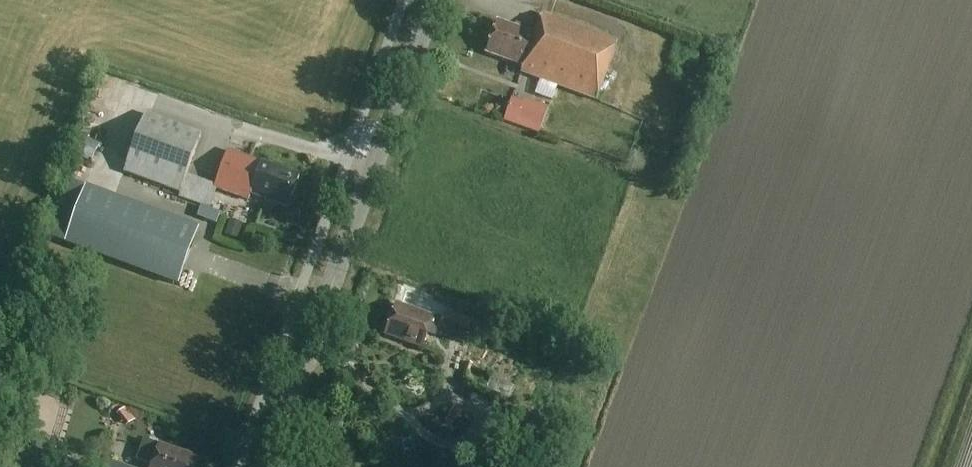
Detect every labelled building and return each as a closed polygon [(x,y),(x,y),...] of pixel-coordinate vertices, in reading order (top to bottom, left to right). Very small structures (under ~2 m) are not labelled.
[(618,43),(543,15),(535,36),(498,22),(486,54),(523,67),(521,73),(596,101),(618,43)] [(524,104),(512,100),(504,123),(539,135),(548,109),(525,100),(524,104)] [(649,120),(652,109),(637,105),(635,116),(649,120)] [(124,173),(181,194),(202,135),(146,115),(124,173)] [(93,164),(102,145),(82,136),(74,155),(93,164)] [(289,208),(300,177),(227,151),(214,189),(249,201),(251,195),(289,208)] [(199,229),(86,188),(65,244),(178,286),(199,229)] [(442,322),(434,319),(397,305),(385,337),(423,350),(429,333),(465,346),(473,324),(445,314),(442,322)] [(455,407),(448,416),(456,421),(462,412),(455,407)] [(125,429),(135,422),(125,409),(115,416),(125,429)] [(563,461),(575,452),(568,442),(556,451),(563,461)] [(199,459),(160,445),(152,465),(152,466),(196,466),(199,459)] [(102,459),(99,466),(125,466),(102,459)]
